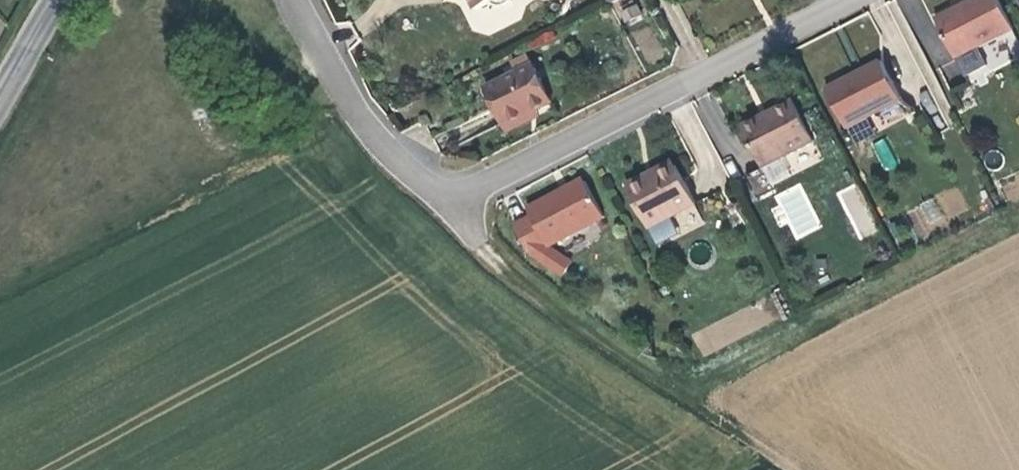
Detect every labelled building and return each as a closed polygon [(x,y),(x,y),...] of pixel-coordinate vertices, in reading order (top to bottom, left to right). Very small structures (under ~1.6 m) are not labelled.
[(459,14),(473,6),(476,12),(495,3),(494,0),(452,0),(459,14)] [(954,65),(1010,37),(993,0),(978,0),(933,22),(954,65)] [(905,96),(885,62),(828,88),(851,128),(868,119),(876,133),(919,109),(915,101),(905,96)] [(966,89),(954,65),(935,75),(947,99),(966,89)] [(545,103),(527,66),(481,89),(499,126),(545,103)] [(765,122),(762,118),(744,128),(766,168),(747,178),(760,201),(778,190),(766,168),(816,141),(794,101),(775,111),(777,115),(765,122)] [(775,111),(762,118),(765,122),(777,115),(775,111)] [(885,166),(894,161),(882,139),(873,144),(885,166)] [(785,158),(766,168),(778,189),(797,179),(785,158)] [(670,170),(668,166),(643,178),(646,183),(670,170)] [(690,206),(670,170),(646,183),(643,178),(625,189),(647,229),(690,206)] [(788,223),(795,239),(822,227),(800,182),(768,196),(782,226),(788,223)] [(837,191),(858,239),(877,231),(856,182),(837,191)] [(602,222),(582,185),(561,197),(558,192),(521,212),(527,223),(507,233),(516,249),(532,260),(602,222)] [(932,197),(916,206),(927,226),(943,217),(932,197)] [(569,270),(549,251),(532,260),(558,279),(569,270)]
